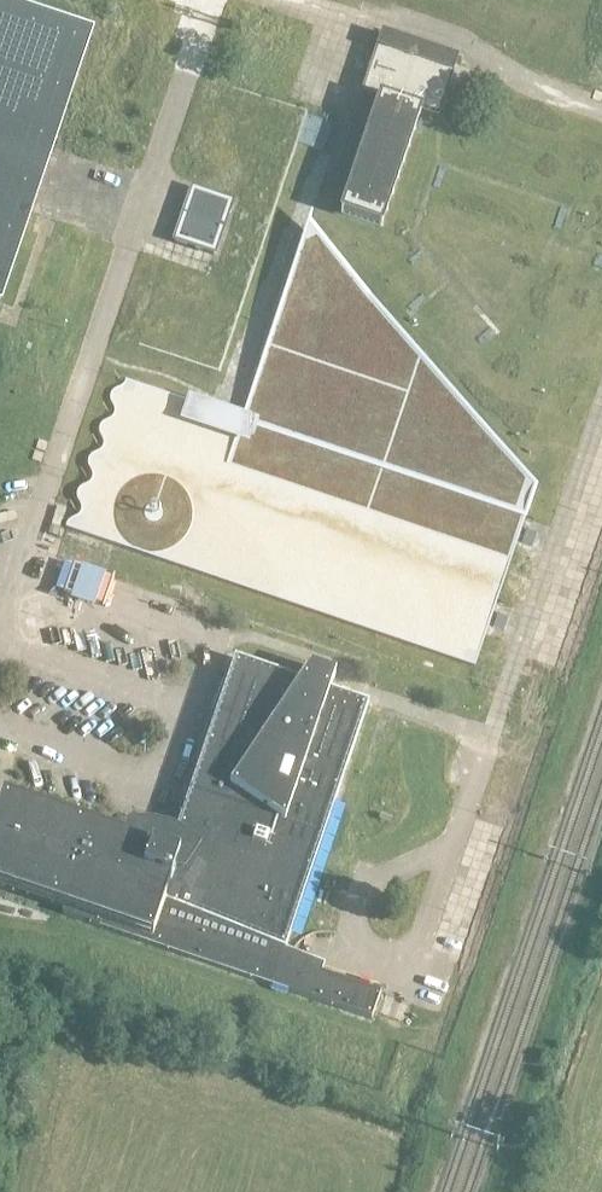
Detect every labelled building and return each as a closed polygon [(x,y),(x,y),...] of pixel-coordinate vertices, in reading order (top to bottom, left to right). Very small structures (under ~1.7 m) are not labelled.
[(52,144),(89,33),(0,3),(0,298),(52,144)] [(377,39),(380,40),(365,87),(383,93),(381,99),(379,99),(379,100),(380,100),(375,115),(374,115),(373,116),(374,116),(369,131),(368,132),(369,132),(364,147),(363,147),(363,148),(359,163),(358,163),(357,164),(358,164),(353,179),(352,179),(352,180),(353,180),(348,195),(347,195),(346,196),(347,197),(342,211),(341,211),(341,212),(382,226),(383,225),(382,224),(387,210),(388,209),(387,208),(392,194),(393,194),(393,193),(393,192),(397,178),(398,178),(399,177),(398,176),(403,162),(404,162),(404,161),(403,160),(408,146),(409,146),(410,145),(409,144),(414,130),(415,130),(415,129),(414,128),(419,114),(420,114),(420,113),(419,112),(421,106),(439,112),(455,65),(461,67),(464,57),(380,28),(377,39)] [(192,188),(174,240),(214,254),(232,202),(192,188)] [(66,526),(66,527),(475,666),(536,485),(329,249),(304,240),(307,232),(305,231),(242,418),(126,379),(125,380),(123,385),(118,387),(114,389),(111,394),(110,399),(113,404),(115,408),(114,413),(111,418),(107,420),(102,422),(100,427),(99,432),(101,437),(103,441),(103,446),(100,450),(96,453),(91,455),(88,460),(88,465),(90,470),(92,474),(92,479),(89,483),(85,486),(80,488),(77,493),(77,498),(79,503),(81,507),(81,512),(78,516),(74,519),(69,521),(66,526)] [(235,657),(177,825),(174,836),(149,829),(125,831),(121,838),(2,799),(0,805),(0,889),(153,939),(151,944),(373,1019),(381,992),(323,973),(325,966),(286,949),(369,703),(235,657)]
